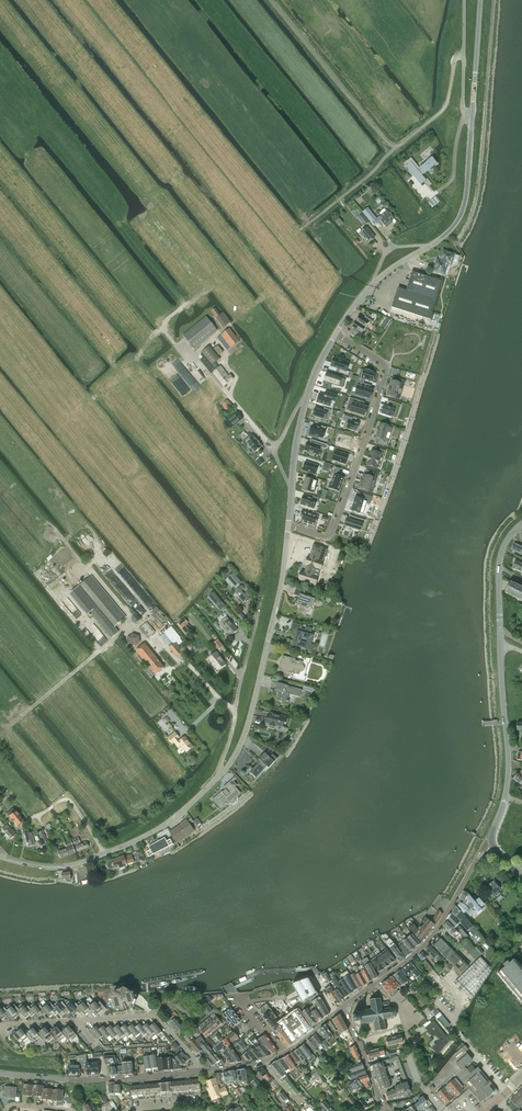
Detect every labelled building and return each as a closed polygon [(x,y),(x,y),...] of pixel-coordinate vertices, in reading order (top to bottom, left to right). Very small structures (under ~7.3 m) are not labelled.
[(424,174),(425,173),(437,163),(432,158),(431,158),(427,162),(419,168),(411,158),(406,162),(408,164),(406,166),(421,184),(426,180),(421,174),(423,173),(424,174)] [(367,208),(362,212),(365,215),(374,226),(379,223),(382,226),(383,225),(386,228),(392,223),(391,221),(394,219),(387,210),(380,216),(377,219),(370,211),(367,208)] [(358,218),(365,225),(369,222),(362,214),(358,218)] [(363,231),(360,233),(365,239),(362,241),(364,244),(367,242),(368,243),(375,237),(367,228),(364,230),(363,230),(362,230),(363,231)] [(457,264),(459,256),(444,251),(440,261),(437,260),(434,271),(447,275),(450,267),(457,264)] [(392,307),(430,320),(442,281),(412,272),(406,290),(398,288),(392,307)] [(359,316),(356,322),(365,328),(369,322),(371,324),(373,321),(367,317),(366,320),(359,316)] [(183,335),(194,349),(217,331),(206,317),(183,335)] [(355,329),(351,335),(360,341),(364,335),(362,333),(365,328),(356,322),(352,327),(355,329)] [(229,328),(217,337),(228,350),(239,342),(229,328)] [(213,348),(219,355),(223,352),(218,346),(213,348)] [(203,355),(212,365),(215,363),(221,358),(212,347),(203,355)] [(334,358),(331,366),(340,369),(339,372),(348,375),(350,371),(346,370),(349,362),(344,361),(345,360),(337,357),(337,359),(334,358)] [(224,386),(233,379),(230,375),(228,377),(221,366),(219,367),(215,370),(215,371),(213,372),(224,386)] [(357,376),(355,380),(364,383),(365,380),(373,382),(375,374),(376,373),(373,372),(365,369),(365,370),(361,369),(358,377),(357,376)] [(325,381),(323,387),(328,389),(330,382),(343,387),(345,379),(327,373),(326,377),(324,381),(325,381)] [(389,391),(388,396),(395,398),(397,394),(401,395),(404,385),(412,387),(413,383),(405,381),(396,378),(395,382),(392,381),(390,388),(389,388),(388,391),(389,391)] [(359,382),(355,395),(369,398),(372,390),(368,389),(369,384),(359,382)] [(319,393),(316,403),(317,402),(329,406),(329,407),(330,407),(332,401),(335,402),(337,395),(337,394),(337,395),(326,391),(325,391),(324,395),(319,393),(320,393),(319,393)] [(349,402),(347,410),(351,411),(350,411),(364,415),(367,407),(361,405),(363,401),(350,397),(349,402)] [(222,406),(221,407),(223,410),(225,408),(227,412),(233,407),(227,400),(221,405),(222,406)] [(383,407),(381,413),(392,417),(393,413),(398,415),(401,405),(389,401),(387,408),(383,407)] [(314,408),(312,416),(327,420),(331,410),(324,408),(323,411),(314,408)] [(237,412),(225,422),(231,428),(243,418),(237,412)] [(344,415),(343,420),(345,421),(344,427),(346,428),(357,431),(360,423),(359,423),(352,421),(353,418),(344,415)] [(377,438),(376,443),(387,446),(389,439),(386,438),(388,432),(391,433),(393,428),(381,424),(379,430),(378,429),(377,432),(378,432),(376,438),(377,438)] [(311,434),(318,437),(323,438),(326,427),(321,425),(321,428),(312,425),(311,429),(311,430),(312,430),(311,434)] [(341,432),(337,445),(352,450),(354,443),(346,441),(348,434),(341,432)] [(254,451),(255,452),(262,446),(254,437),(251,439),(249,437),(245,441),(250,447),(249,448),(253,452),(254,451)] [(307,442),(305,450),(318,454),(320,447),(326,449),(327,445),(316,441),(315,445),(310,443),(307,442)] [(369,461),(368,466),(376,468),(378,460),(382,461),(385,451),(376,447),(374,452),(372,451),(371,456),(370,455),(368,461),(369,461)] [(335,451),(332,460),(345,464),(348,455),(335,451)] [(259,457),(256,461),(260,466),(264,463),(259,457)] [(305,462),(302,470),(315,474),(318,466),(305,462)] [(334,475),(330,488),(339,491),(341,485),(342,482),(344,478),(338,476),(341,469),(335,467),(333,474),(334,475)] [(361,483),(360,488),(368,491),(370,486),(374,487),(378,474),(367,470),(365,475),(364,475),(362,480),(361,480),(360,483),(361,483)] [(305,477),(302,490),(315,493),(319,479),(313,477),(313,479),(305,477)] [(357,491),(351,509),(361,513),(365,501),(370,503),(372,496),(357,491)] [(303,495),(301,504),(314,508),(316,501),(318,502),(320,498),(313,496),(313,498),(303,495)] [(302,511),(300,516),(302,517),(300,521),(315,526),(318,516),(302,511)] [(346,526),(343,536),(348,538),(351,527),(359,530),(360,525),(364,526),(364,524),(365,520),(349,515),(348,519),(347,519),(345,525),(346,526)] [(519,544),(515,542),(511,550),(520,554),(521,550),(521,546),(519,544)] [(303,572),(301,580),(315,584),(316,584),(318,577),(312,575),(315,567),(320,569),(323,562),(320,561),(322,555),(324,556),(326,550),(327,550),(327,549),(321,547),(314,545),(311,555),(311,558),(308,557),(306,564),(308,565),(305,573),(303,572)] [(512,568),(516,570),(518,567),(520,562),(516,560),(512,568)] [(233,573),(228,578),(235,587),(232,590),(234,592),(235,593),(237,595),(243,602),(245,600),(246,602),(250,599),(248,598),(250,596),(247,592),(248,592),(248,591),(248,590),(248,589),(247,588),(246,588),(245,588),(244,588),(242,586),(241,586),(239,584),(241,583),(233,573)] [(79,585),(70,593),(87,614),(90,612),(111,638),(119,632),(114,627),(126,617),(91,575),(79,585)] [(505,593),(519,600),(519,601),(520,601),(521,601),(521,587),(511,581),(510,583),(508,587),(506,591),(505,593)] [(296,588),(294,595),(299,597),(297,603),(301,604),(299,610),(304,612),(303,613),(311,616),(314,608),(312,607),(313,606),(314,607),(315,603),(314,602),(315,599),(304,595),(305,591),(296,588)] [(217,606),(219,604),(222,602),(214,592),(209,596),(217,606)] [(231,635),(237,630),(227,617),(220,622),(223,625),(222,626),(225,630),(226,629),(231,635)] [(185,618),(178,623),(182,628),(188,623),(185,618)] [(139,628),(148,638),(154,633),(145,623),(139,628)] [(293,623),(291,629),(297,631),(293,646),(309,650),(312,651),(314,645),(311,644),(314,635),(311,634),(305,633),(305,632),(304,630),(302,629),(302,628),(303,626),(293,623)] [(180,647),(176,642),(181,638),(171,626),(160,636),(164,640),(177,657),(182,653),(180,651),(180,647)] [(215,642),(220,649),(223,646),(218,640),(215,642)] [(136,651),(146,663),(145,663),(146,665),(151,670),(152,670),(156,674),(164,667),(160,663),(160,662),(157,659),(145,644),(136,651)] [(222,660),(220,657),(216,652),(210,656),(212,658),(210,660),(218,671),(226,664),(223,660),(222,660)] [(309,664),(311,659),(298,655),(297,661),(287,658),(287,657),(282,656),(278,670),(283,672),(283,671),(293,673),(292,679),(304,682),(306,676),(303,676),(306,664),(309,664)] [(300,697),(302,690),(287,686),(287,685),(277,683),(275,690),(279,691),(276,700),(282,702),(282,704),(288,706),(289,701),(288,701),(290,694),(300,697)] [(266,718),(265,722),(270,723),(269,728),(274,729),(275,725),(283,727),(284,723),(286,723),(287,718),(276,715),(273,714),(270,713),(268,718),(266,718)] [(193,746),(185,737),(180,741),(178,739),(179,738),(175,733),(168,738),(172,743),(174,742),(179,748),(182,745),(187,751),(193,746)] [(268,750),(265,753),(259,759),(260,761),(253,769),(250,766),(244,773),(253,782),(267,767),(268,769),(277,759),(268,750)] [(518,774),(514,779),(520,784),(518,786),(521,790),(521,777),(518,774)] [(230,801),(231,802),(232,802),(233,802),(234,802),(234,801),(234,800),(235,800),(234,799),(234,798),(240,793),(235,787),(237,785),(232,779),(224,787),(225,789),(222,792),(222,791),(213,799),(216,803),(217,802),(218,803),(220,802),(224,807),(230,801)] [(9,815),(8,816),(11,819),(10,819),(14,824),(15,824),(17,826),(23,821),(19,815),(20,815),(16,810),(14,811),(9,815)] [(170,832),(177,843),(194,830),(187,820),(170,832)] [(14,835),(8,829),(5,826),(2,829),(6,834),(5,835),(7,838),(8,839),(9,838),(10,839),(14,835)] [(34,844),(32,836),(34,836),(33,831),(24,834),(24,835),(24,836),(24,837),(25,838),(27,842),(26,843),(27,845),(28,845),(28,846),(34,844)] [(38,833),(43,843),(47,841),(42,831),(38,833)] [(84,831),(80,833),(81,833),(84,841),(88,839),(84,831)] [(73,836),(71,837),(72,840),(74,845),(74,846),(75,846),(77,852),(89,847),(87,843),(86,841),(80,844),(79,841),(80,840),(77,834),(73,836)] [(74,845),(71,837),(72,840),(65,843),(67,848),(58,851),(60,858),(65,856),(76,852),(73,846),(74,845)] [(150,849),(143,853),(144,856),(145,856),(146,858),(153,855),(169,846),(173,844),(170,839),(166,841),(165,838),(149,846),(149,847),(150,849)] [(107,865),(107,866),(108,867),(108,868),(109,868),(109,869),(110,869),(111,869),(112,869),(113,869),(116,868),(115,866),(119,865),(120,868),(121,868),(121,869),(124,868),(124,867),(128,865),(127,864),(134,862),(134,863),(140,861),(137,852),(124,857),(124,856),(110,861),(109,861),(109,862),(108,862),(108,863),(107,863),(107,864),(107,865)] [(62,873),(62,879),(63,881),(71,880),(70,872),(62,873)] [(494,880),(485,888),(494,897),(496,899),(502,894),(501,894),(501,893),(502,891),(501,890),(503,888),(494,880)] [(463,902),(469,905),(472,908),(467,912),(470,916),(475,912),(476,913),(481,909),(480,908),(484,904),(479,899),(475,902),(468,894),(464,892),(461,898),(464,900),(463,902)] [(463,913),(468,909),(465,905),(460,903),(458,906),(463,913)] [(456,906),(452,912),(452,913),(461,923),(468,931),(469,930),(473,926),(457,908),(456,906)] [(448,919),(465,938),(468,936),(459,926),(458,927),(456,925),(459,922),(451,914),(448,919)] [(425,923),(432,928),(434,925),(428,920),(428,919),(426,917),(424,919),(423,920),(426,923),(425,923)] [(424,930),(428,933),(430,931),(432,930),(431,929),(432,928),(425,923),(426,923),(423,920),(422,922),(424,924),(423,926),(426,928),(424,930)] [(444,928),(441,930),(444,933),(447,931),(448,932),(452,936),(457,930),(454,926),(448,920),(443,926),(444,928)] [(412,922),(408,926),(408,927),(417,938),(416,939),(420,942),(425,937),(426,937),(427,936),(426,935),(428,933),(424,930),(426,928),(423,926),(419,930),(413,923),(412,922)] [(407,937),(416,947),(420,944),(411,933),(407,937)] [(402,941),(411,952),(416,947),(407,937),(402,941)] [(390,948),(400,961),(406,957),(396,945),(393,942),(390,938),(385,942),(390,948)] [(433,945),(447,960),(449,961),(461,974),(469,967),(455,953),(441,938),(433,945)] [(396,945),(406,957),(411,953),(403,943),(401,941),(396,945)] [(425,949),(434,957),(435,958),(439,954),(429,945),(425,949)] [(474,948),(481,955),(484,952),(477,945),(474,948)] [(387,948),(381,953),(390,964),(395,960),(387,948)] [(381,953),(375,957),(384,968),(390,964),(381,953)] [(362,960),(373,979),(378,976),(368,957),(362,960)] [(375,957),(370,961),(379,972),(384,968),(375,957)] [(458,979),(460,982),(474,996),(492,969),(480,957),(458,979)] [(497,973),(498,973),(521,1002),(521,968),(514,959),(509,963),(507,961),(503,965),(505,967),(503,968),(500,971),(497,973)] [(401,970),(406,976),(409,973),(410,974),(411,974),(415,978),(421,974),(411,962),(401,970)] [(364,969),(361,971),(367,982),(372,979),(364,964),(362,966),(362,967),(364,969)] [(352,967),(362,985),(366,983),(361,972),(357,965),(356,966),(355,965),(352,967)] [(350,969),(349,969),(352,974),(350,975),(357,988),(362,985),(352,967),(350,969)] [(344,978),(339,981),(348,994),(348,995),(357,988),(350,975),(348,971),(347,971),(341,975),(344,978)] [(393,976),(401,986),(408,981),(400,971),(393,976)] [(329,974),(337,986),(336,987),(338,989),(344,997),(348,994),(339,981),(333,972),(329,974)] [(381,985),(389,995),(390,994),(392,996),(401,989),(391,977),(381,985)] [(297,994),(299,996),(297,997),(301,1004),(303,1003),(309,1000),(311,1002),(312,1002),(320,996),(323,1002),(325,1001),(317,987),(315,989),(309,978),(292,984),(297,994)] [(121,1010),(124,1009),(125,1009),(125,1010),(125,1011),(126,1011),(127,1011),(128,1011),(128,1010),(128,1009),(128,1008),(129,1007),(130,1011),(133,1010),(132,1007),(133,1007),(134,1005),(134,1006),(136,1002),(139,994),(137,993),(135,989),(123,983),(113,987),(107,999),(108,1003),(107,1006),(118,1011),(119,1009),(121,1010)] [(413,983),(412,983),(410,985),(415,992),(418,990),(413,983)] [(325,988),(325,989),(328,993),(328,994),(329,994),(330,996),(332,1000),(336,1005),(335,1005),(335,1006),(340,1002),(341,1001),(341,1000),(331,987),(330,985),(329,985),(328,985),(329,986),(325,988)] [(331,987),(341,1000),(344,998),(344,997),(338,989),(335,991),(334,990),(335,989),(333,986),(331,987)] [(314,1005),(323,1018),(329,1014),(329,1013),(323,1002),(320,996),(312,1002),(314,1005)] [(353,1014),(353,1015),(353,1016),(352,1016),(352,1017),(353,1016),(353,1019),(354,1021),(353,1021),(353,1022),(354,1022),(355,1022),(355,1023),(356,1022),(357,1023),(360,1022),(360,1023),(360,1024),(361,1024),(365,1023),(365,1024),(366,1023),(370,1022),(370,1023),(371,1023),(371,1022),(374,1022),(375,1026),(374,1026),(374,1027),(375,1027),(375,1030),(375,1032),(376,1031),(385,1029),(385,1030),(387,1030),(386,1028),(385,1025),(386,1025),(386,1024),(385,1024),(384,1019),(388,1018),(388,1019),(389,1018),(392,1017),(392,1018),(393,1018),(392,1017),(394,1016),(396,1016),(395,1015),(396,1013),(397,1013),(396,1012),(396,1010),(397,1009),(396,1009),(395,1010),(393,1008),(394,1007),(393,1008),(391,1007),(391,1006),(390,1007),(390,1008),(389,1002),(382,1003),(382,1002),(381,1002),(380,999),(381,999),(381,997),(380,998),(375,999),(370,1000),(370,999),(369,999),(369,1001),(370,1000),(371,1004),(370,1004),(370,1005),(371,1005),(372,1009),(368,1010),(368,1009),(367,1009),(367,1010),(364,1010),(363,1010),(359,1011),(357,1011),(358,1012),(359,1014),(354,1015),(354,1014),(353,1014)] [(95,1010),(94,1010),(97,1014),(102,1010),(103,1012),(107,1009),(98,999),(95,1001),(93,999),(89,1003),(95,1010)] [(70,1001),(65,1005),(71,1012),(70,1012),(74,1015),(78,1012),(80,1013),(82,1011),(83,1011),(77,1004),(74,1000),(71,1003),(70,1001)] [(81,1000),(77,1004),(83,1011),(82,1011),(85,1015),(90,1011),(91,1013),(94,1010),(95,1010),(89,1003),(86,1000),(83,1002),(81,1000)] [(53,1006),(58,1012),(62,1016),(66,1012),(68,1014),(70,1012),(71,1012),(65,1005),(62,1001),(59,1004),(58,1002),(53,1005),(53,1006)] [(41,1006),(47,1013),(50,1017),(54,1013),(56,1015),(58,1012),(53,1006),(53,1005),(50,1002),(47,1004),(46,1002),(41,1006)] [(22,1004),(17,1008),(23,1014),(23,1015),(26,1018),(30,1014),(32,1016),(35,1014),(29,1007),(26,1003),(24,1006),(22,1004)] [(34,1003),(29,1007),(35,1014),(38,1018),(42,1014),(44,1016),(47,1013),(41,1006),(38,1003),(36,1005),(34,1003)] [(5,1008),(11,1015),(14,1019),(18,1015),(20,1017),(23,1014),(17,1008),(14,1004),(12,1006),(10,1004),(5,1008)] [(266,1004),(259,1010),(264,1016),(263,1017),(274,1030),(275,1030),(278,1033),(277,1034),(288,1047),(288,1046),(293,1043),(279,1025),(275,1019),(277,1017),(273,1012),(266,1004)] [(11,1015),(5,1008),(2,1005),(0,1007),(0,1017),(2,1020),(6,1016),(8,1018),(11,1015)] [(309,1010),(318,1023),(323,1018),(314,1005),(312,1007),(312,1008),(309,1010)] [(231,1008),(223,1014),(233,1027),(241,1021),(231,1008)] [(313,1026),(317,1023),(307,1008),(302,1012),(313,1026)] [(438,1018),(442,1015),(438,1010),(433,1013),(438,1018)] [(169,1022),(173,1027),(179,1022),(173,1015),(168,1020),(169,1022)] [(213,1019),(219,1026),(222,1023),(215,1015),(212,1018),(213,1019)] [(335,1031),(338,1037),(341,1040),(340,1040),(346,1049),(351,1046),(346,1039),(350,1036),(347,1031),(348,1030),(340,1015),(332,1020),(333,1020),(338,1029),(335,1031)] [(439,1018),(447,1027),(450,1024),(443,1015),(439,1018)] [(207,1019),(216,1029),(219,1026),(213,1019),(212,1020),(209,1017),(207,1019)] [(207,1025),(213,1031),(216,1029),(207,1019),(204,1022),(207,1025)] [(326,1025),(335,1039),(338,1037),(335,1031),(338,1029),(333,1020),(332,1020),(329,1023),(326,1025)] [(433,1020),(425,1027),(433,1036),(436,1034),(439,1038),(431,1049),(439,1054),(447,1044),(445,1043),(448,1038),(433,1020)] [(150,1026),(154,1032),(156,1034),(157,1036),(162,1032),(154,1022),(150,1026)] [(178,1032),(179,1034),(185,1029),(179,1022),(173,1027),(178,1032)] [(140,1033),(142,1037),(147,1033),(142,1027),(140,1023),(135,1027),(140,1033)] [(142,1027),(147,1033),(151,1038),(156,1034),(154,1032),(150,1026),(147,1023),(142,1027)] [(201,1024),(209,1034),(213,1031),(207,1025),(205,1026),(203,1023),(201,1024)] [(125,1024),(121,1028),(120,1028),(125,1034),(128,1038),(132,1034),(133,1034),(128,1028),(128,1027),(125,1024)] [(132,1024),(128,1027),(128,1028),(133,1034),(132,1034),(135,1037),(140,1033),(135,1027),(132,1024)] [(200,1030),(206,1037),(209,1034),(201,1024),(199,1026),(202,1029),(200,1030)] [(229,1035),(228,1036),(233,1041),(238,1037),(227,1024),(224,1026),(226,1029),(225,1029),(228,1033),(227,1033),(229,1035)] [(103,1035),(103,1036),(106,1039),(111,1035),(106,1029),(103,1025),(99,1029),(103,1035)] [(111,1035),(113,1038),(118,1035),(118,1034),(113,1028),(111,1025),(106,1029),(111,1035)] [(113,1028),(118,1034),(118,1035),(121,1038),(125,1034),(120,1028),(121,1028),(118,1025),(113,1028)] [(320,1031),(326,1039),(322,1042),(328,1049),(331,1046),(332,1047),(337,1042),(335,1039),(326,1025),(320,1031)] [(48,1031),(53,1038),(56,1041),(59,1039),(61,1041),(65,1037),(60,1030),(57,1026),(52,1030),(51,1028),(48,1031)] [(60,1030),(65,1037),(68,1040),(71,1038),(73,1040),(78,1036),(69,1026),(64,1029),(63,1028),(60,1030)] [(91,1030),(97,1038),(99,1039),(103,1036),(103,1035),(99,1029),(96,1026),(91,1030)] [(42,1038),(41,1038),(44,1042),(47,1040),(49,1042),(53,1038),(48,1031),(45,1027),(40,1031),(39,1029),(36,1031),(36,1032),(42,1038)] [(27,1030),(24,1032),(30,1039),(29,1039),(32,1043),(35,1040),(37,1042),(41,1038),(42,1038),(36,1032),(36,1031),(33,1028),(28,1031),(27,1030)] [(24,1032),(21,1029),(17,1032),(15,1030),(12,1033),(16,1038),(16,1039),(15,1040),(17,1041),(18,1041),(21,1043),(23,1041),(25,1043),(29,1039),(30,1039),(24,1032)] [(184,1037),(196,1051),(198,1054),(200,1052),(202,1056),(205,1054),(204,1053),(205,1052),(189,1033),(184,1037)] [(258,1039),(263,1045),(264,1044),(272,1054),(277,1052),(278,1051),(266,1034),(258,1039)] [(311,1038),(319,1048),(321,1046),(324,1049),(326,1047),(328,1050),(328,1049),(322,1042),(316,1034),(311,1038)] [(254,1035),(249,1039),(255,1046),(251,1050),(258,1059),(264,1056),(265,1057),(270,1055),(258,1040),(254,1035)] [(401,1035),(399,1035),(398,1035),(386,1039),(388,1046),(403,1042),(401,1035)] [(197,1041),(205,1051),(210,1047),(201,1037),(197,1041)] [(218,1044),(213,1048),(217,1053),(221,1050),(223,1049),(226,1046),(233,1057),(236,1062),(236,1063),(241,1061),(239,1056),(231,1046),(232,1046),(226,1038),(222,1041),(218,1044)] [(307,1042),(315,1052),(317,1051),(320,1055),(321,1054),(324,1057),(325,1056),(323,1053),(319,1048),(311,1038),(307,1042)] [(235,1044),(241,1051),(244,1048),(246,1046),(240,1039),(235,1044)] [(307,1058),(313,1054),(305,1044),(299,1048),(307,1058)] [(356,1045),(350,1047),(353,1058),(356,1064),(362,1062),(361,1059),(356,1046),(356,1045)] [(473,1060),(466,1052),(469,1049),(465,1045),(454,1055),(428,1086),(444,1106),(469,1085),(470,1085),(483,1101),(492,1093),(493,1094),(495,1095),(496,1094),(497,1092),(497,1091),(497,1089),(489,1081),(481,1071),(478,1067),(476,1069),(472,1065),(467,1069),(465,1066),(473,1060)] [(224,1053),(229,1063),(236,1062),(233,1057),(226,1046),(223,1049),(226,1052),(224,1053)] [(248,1050),(244,1054),(241,1056),(246,1061),(249,1061),(255,1056),(246,1046),(244,1048),(246,1051),(247,1050),(248,1050)] [(205,1051),(216,1064),(220,1060),(210,1047),(205,1051)] [(383,1047),(366,1052),(368,1059),(376,1057),(377,1057),(380,1056),(380,1057),(385,1056),(385,1055),(385,1054),(383,1047)] [(304,1064),(305,1065),(307,1064),(305,1060),(307,1058),(299,1048),(295,1051),(304,1064)] [(295,1051),(290,1055),(297,1063),(299,1061),(302,1065),(304,1064),(295,1051)] [(180,1065),(183,1069),(183,1068),(181,1067),(181,1066),(182,1067),(185,1064),(185,1063),(186,1062),(190,1059),(187,1055),(186,1056),(182,1052),(174,1058),(173,1057),(180,1065)] [(203,1058),(204,1060),(206,1060),(211,1066),(215,1064),(205,1052),(204,1053),(205,1054),(202,1056),(203,1057),(204,1057),(203,1058)] [(81,1064),(82,1067),(87,1067),(87,1075),(99,1074),(98,1062),(87,1063),(86,1055),(76,1056),(77,1062),(80,1062),(80,1064),(81,1064)] [(109,1064),(109,1066),(109,1075),(117,1075),(116,1066),(115,1066),(115,1064),(117,1064),(115,1059),(114,1055),(103,1056),(106,1064),(109,1064)] [(143,1056),(145,1065),(145,1069),(151,1068),(149,1055),(143,1056)] [(283,1059),(291,1070),(291,1071),(297,1067),(289,1055),(283,1059)] [(162,1058),(163,1070),(183,1069),(180,1065),(173,1057),(162,1058)] [(276,1062),(286,1074),(291,1070),(283,1059),(282,1059),(276,1062)] [(269,1067),(294,1096),(300,1091),(275,1062),(269,1067)] [(350,1066),(352,1072),(364,1068),(362,1062),(356,1064),(350,1066)] [(373,1065),(379,1083),(381,1090),(391,1087),(390,1084),(391,1084),(389,1076),(388,1076),(386,1072),(387,1072),(385,1064),(383,1064),(383,1062),(373,1065)] [(69,1074),(80,1075),(80,1066),(74,1066),(74,1063),(69,1063),(69,1074)] [(256,1067),(263,1077),(267,1073),(261,1065),(256,1067)] [(352,1072),(347,1073),(352,1079),(358,1077),(367,1074),(364,1068),(352,1072)] [(248,1081),(246,1069),(237,1070),(239,1083),(248,1081)] [(237,1080),(235,1071),(228,1072),(229,1072),(224,1073),(225,1080),(227,1082),(233,1081),(234,1082),(236,1082),(237,1080)] [(308,1079),(307,1079),(310,1083),(316,1079),(317,1080),(321,1077),(317,1072),(313,1075),(308,1079)] [(222,1084),(224,1085),(222,1073),(216,1074),(218,1084),(222,1083),(222,1084)] [(267,1073),(263,1077),(264,1076),(269,1084),(272,1082),(272,1081),(277,1088),(280,1087),(274,1080),(272,1077),(270,1078),(267,1073)] [(220,1097),(228,1094),(227,1090),(225,1087),(220,1089),(215,1078),(207,1081),(210,1087),(208,1088),(213,1100),(216,1099),(218,1104),(219,1104),(222,1103),(222,1102),(220,1097)] [(261,1089),(263,1087),(256,1078),(251,1082),(259,1092),(262,1090),(261,1089)] [(356,1087),(358,1090),(363,1086),(358,1079),(353,1083),(352,1084),(349,1081),(345,1084),(350,1091),(356,1087)] [(166,1083),(168,1095),(172,1095),(172,1093),(201,1090),(200,1080),(166,1083)] [(369,1086),(371,1085),(369,1080),(366,1081),(365,1080),(361,1081),(362,1083),(363,1083),(367,1089),(370,1088),(369,1086)] [(395,1090),(386,1093),(389,1099),(392,1098),(393,1100),(397,1098),(396,1097),(399,1096),(412,1091),(408,1082),(405,1082),(405,1081),(397,1084),(397,1085),(395,1086),(396,1089),(395,1090)] [(131,1086),(132,1097),(160,1094),(161,1096),(166,1096),(164,1083),(131,1086)] [(344,1088),(342,1086),(340,1083),(336,1086),(340,1091),(344,1088)] [(23,1094),(32,1095),(33,1085),(24,1084),(23,1094)] [(33,1085),(32,1095),(42,1096),(43,1088),(43,1086),(33,1085)] [(15,1096),(16,1094),(16,1088),(5,1087),(4,1097),(8,1097),(9,1096),(15,1096)] [(239,1087),(235,1090),(239,1096),(240,1095),(242,1094),(243,1093),(246,1091),(243,1087),(239,1088),(239,1087)] [(42,1096),(42,1099),(52,1100),(53,1089),(43,1088),(42,1096)] [(53,1089),(52,1100),(62,1100),(63,1090),(53,1089)] [(283,1105),(286,1109),(285,1110),(286,1110),(293,1110),(292,1110),(293,1108),(290,1105),(289,1106),(286,1103),(291,1100),(285,1093),(284,1093),(282,1091),(279,1094),(280,1096),(278,1098),(282,1103),(281,1104),(282,1106),(283,1105)] [(110,1110),(111,1110),(114,1109),(102,1094),(97,1098),(103,1106),(105,1105),(110,1110)] [(350,1096),(347,1099),(355,1108),(358,1105),(350,1096)] [(419,1102),(415,1105),(419,1110),(424,1106),(423,1105),(427,1102),(422,1096),(418,1100),(419,1102)] [(516,1107),(512,1110),(517,1110),(519,1109),(518,1108),(521,1104),(521,1103),(514,1096),(512,1099),(510,1101),(512,1102),(515,1105),(517,1107),(516,1107)] [(109,1102),(113,1108),(114,1108),(115,1110),(116,1110),(117,1110),(118,1110),(117,1108),(118,1108),(112,1100),(109,1102)] [(325,1110),(333,1110),(325,1101),(320,1105),(325,1110)] [(96,1109),(95,1110),(91,1102),(84,1106),(87,1110),(98,1110),(96,1109)]
